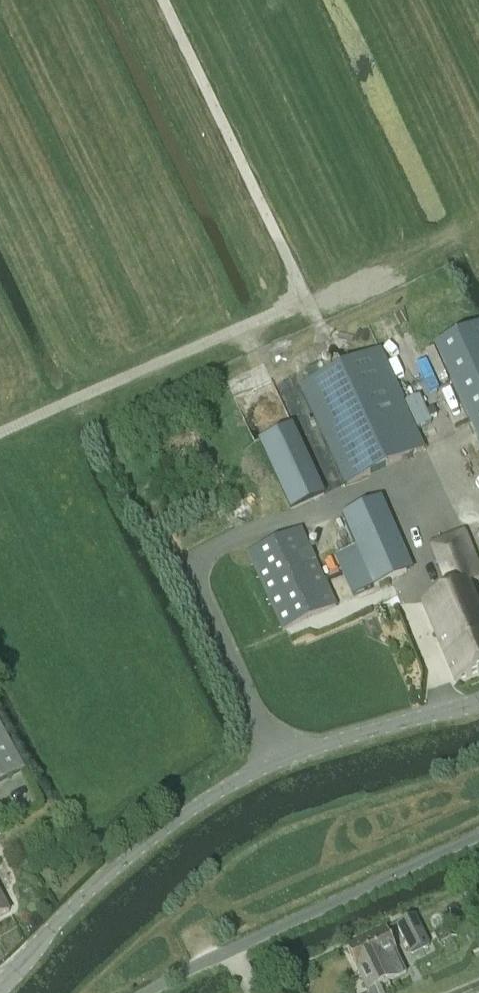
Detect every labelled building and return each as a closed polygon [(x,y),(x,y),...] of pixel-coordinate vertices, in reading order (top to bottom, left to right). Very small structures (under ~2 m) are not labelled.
[(435,348),(478,441),(478,328),(435,348)] [(302,387),(348,484),(425,448),(379,351),(302,387)] [(419,396),(406,403),(418,430),(431,423),(419,396)] [(293,425),(260,440),(292,509),(325,494),(293,425)] [(356,547),(335,557),(353,597),(374,587),(406,573),(374,501),(342,515),(356,547)] [(302,529),(249,554),(284,630),(337,606),(320,569),(325,567),(322,560),(317,562),(302,529)] [(456,682),(478,672),(478,605),(470,583),(478,580),(478,567),(464,531),(432,545),(451,591),(423,602),(456,682)] [(24,772),(0,727),(0,785),(24,772)] [(10,912),(0,894),(0,917),(10,912)] [(411,955),(430,945),(415,917),(396,926),(411,955)] [(405,973),(394,953),(398,951),(386,930),(347,949),(369,992),(378,992),(376,987),(405,973)]
